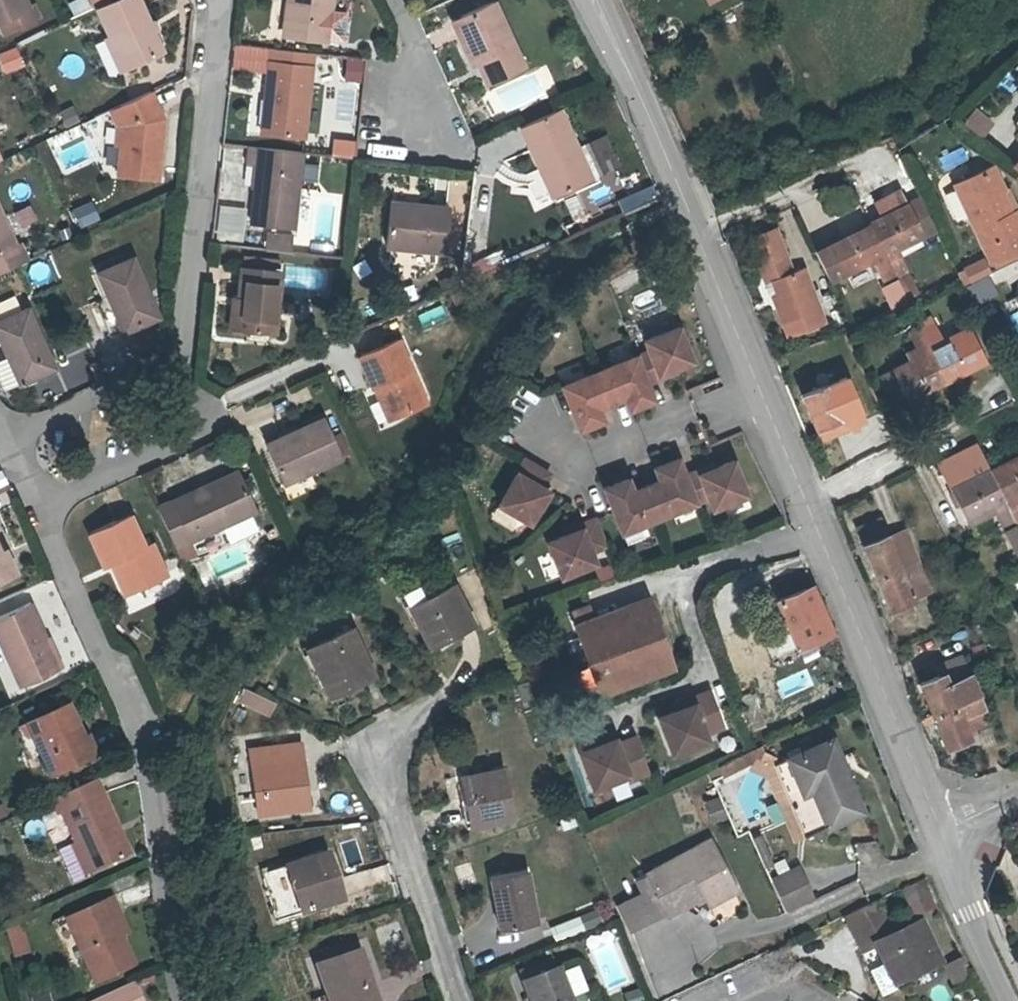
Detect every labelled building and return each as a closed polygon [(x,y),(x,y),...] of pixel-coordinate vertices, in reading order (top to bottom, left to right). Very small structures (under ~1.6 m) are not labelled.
[(26,1),(25,0),(0,0),(0,12),(26,1)] [(110,36),(125,70),(164,52),(141,0),(117,0),(114,1),(98,8),(110,36)] [(283,32),(292,34),(297,0),(288,0),(283,32)] [(292,34),(329,40),(335,0),(297,0),(292,34)] [(478,46),(472,48),(487,84),(527,67),(497,0),(464,15),(478,46)] [(0,12),(0,32),(32,16),(26,1),(0,12)] [(478,46),(464,15),(453,20),(467,50),(472,48),(478,46)] [(125,70),(110,36),(103,40),(118,73),(125,70)] [(25,66),(17,44),(0,51),(0,62),(5,74),(25,66)] [(315,53),(271,48),(269,64),(313,69),(315,53)] [(446,53),(454,76),(466,72),(458,49),(446,53)] [(274,94),(270,134),(304,138),(313,69),(269,64),(265,94),(274,94)] [(1014,94),(1017,78),(1017,76),(1002,72),(997,90),(1014,94)] [(500,106),(533,103),(532,82),(498,85),(500,106)] [(274,94),(265,94),(260,133),(270,134),(274,94)] [(156,95),(125,109),(130,121),(124,158),(122,175),(161,179),(168,121),(156,95)] [(74,105),(59,111),(65,126),(80,120),(74,105)] [(595,180),(562,105),(523,123),(556,197),(595,180)] [(130,121),(125,109),(115,114),(120,124),(115,157),(124,158),(130,121)] [(975,109),(966,121),(986,135),(994,123),(975,109)] [(583,141),(594,174),(619,166),(608,132),(583,141)] [(303,152),(254,147),(250,147),(248,165),(251,166),(259,167),(257,186),(253,221),(295,226),(303,152)] [(259,167),(251,166),(249,185),(257,186),(259,167)] [(1017,251),(1017,213),(1010,217),(999,193),(1003,191),(993,168),(953,185),(988,264),(995,261),(1017,251)] [(624,212),(656,196),(650,182),(618,198),(624,212)] [(1017,213),(1017,211),(1008,189),(1003,191),(999,193),(1010,217),(1017,213)] [(893,246),(934,228),(919,197),(865,221),(892,276),(904,270),(893,246)] [(91,199),(72,207),(80,227),(100,219),(91,199)] [(456,206),(395,199),(389,240),(452,246),(456,206)] [(29,202),(15,210),(24,226),(38,218),(29,202)] [(218,231),(243,230),(243,204),(218,205),(218,231)] [(28,258),(19,239),(14,242),(0,211),(0,271),(28,258)] [(865,221),(817,244),(833,276),(868,259),(880,283),(892,276),(865,221)] [(750,237),(760,264),(755,265),(762,282),(768,280),(777,303),(773,305),(786,337),(824,321),(803,266),(791,271),(785,254),(775,228),(750,237)] [(268,247),(292,250),(294,235),(269,232),(268,247)] [(995,261),(998,266),(1017,257),(1017,251),(995,261)] [(158,314),(134,259),(97,274),(121,330),(158,314)] [(248,259),(247,267),(280,270),(281,262),(248,259)] [(973,283),(977,281),(988,275),(982,262),(967,270),(973,283)] [(247,267),(245,267),(242,297),(234,297),(231,327),(278,331),(283,270),(280,270),(247,267)] [(768,280),(762,282),(770,306),(773,305),(777,303),(768,280)] [(20,381),(56,366),(32,308),(0,322),(0,332),(10,355),(20,381)] [(930,347),(947,381),(985,363),(969,332),(943,345),(931,320),(919,325),(930,347)] [(930,347),(919,325),(907,331),(920,356),(893,368),(908,400),(947,381),(930,347)] [(679,327),(645,341),(649,352),(563,388),(582,432),(605,421),(600,409),(627,398),(632,411),(655,401),(648,384),(662,378),(660,375),(693,361),(679,327)] [(360,359),(373,387),(379,384),(392,419),(426,404),(399,341),(360,359)] [(10,355),(0,359),(0,376),(5,388),(20,381),(10,355)] [(817,383),(797,391),(815,434),(835,426),(831,416),(846,410),(834,381),(819,387),(817,383)] [(345,461),(326,419),(270,445),(288,485),(345,461)] [(1017,529),(1017,526),(1015,521),(988,469),(974,442),(936,461),(962,517),(989,505),(1004,536),(1017,529)] [(1015,521),(1017,520),(1017,503),(1014,493),(1017,491),(1017,455),(988,469),(1015,521)] [(631,480),(608,490),(626,533),(712,497),(716,508),(751,494),(736,460),(703,473),(702,469),(688,475),(681,459),(658,468),(663,481),(636,492),(631,480)] [(553,477),(527,462),(502,507),(534,526),(552,493),(546,490),(553,477)] [(241,470),(160,507),(177,545),(258,509),(241,470)] [(864,536),(879,530),(873,515),(858,521),(864,536)] [(93,533),(106,566),(115,562),(130,595),(169,578),(154,543),(144,545),(131,516),(93,533)] [(585,531),(552,545),(566,579),(600,564),(595,554),(609,548),(598,521),(583,528),(585,531)] [(915,560),(912,554),(900,524),(881,533),(879,530),(864,536),(858,521),(852,524),(858,539),(871,571),(888,611),(908,603),(905,595),(927,586),(916,559),(915,560)] [(1004,536),(1017,566),(1017,529),(1004,536)] [(5,578),(16,573),(6,550),(1,552),(0,553),(0,568),(5,578)] [(406,612),(412,608),(435,652),(480,631),(455,586),(429,599),(422,585),(399,597),(406,612)] [(833,634),(814,590),(780,603),(800,648),(833,634)] [(31,604),(0,620),(0,637),(22,685),(57,669),(45,645),(49,643),(31,604)] [(1010,610),(1017,625),(1017,606),(1010,610)] [(595,612),(577,619),(607,691),(677,661),(655,608),(602,630),(595,612)] [(353,631),(309,653),(330,697),(375,675),(353,631)] [(930,711),(978,691),(961,651),(932,663),(936,673),(917,679),(930,711)] [(260,709),(266,696),(252,690),(246,702),(260,709)] [(978,691),(930,711),(943,743),(947,741),(950,747),(956,745),(954,738),(967,733),(964,726),(988,716),(978,691)] [(674,711),(658,717),(671,751),(705,738),(703,733),(719,726),(706,692),(689,699),(691,705),(674,711)] [(278,702),(266,696),(260,709),(272,715),(278,702)] [(689,699),(672,705),(674,711),(691,705),(689,699)] [(76,744),(82,741),(66,707),(24,726),(29,738),(48,778),(84,761),(76,744)] [(29,738),(24,726),(18,729),(23,741),(29,738)] [(601,746),(618,738),(615,732),(598,740),(601,746)] [(971,742),(967,733),(954,738),(956,745),(950,747),(947,741),(943,743),(947,753),(971,742)] [(601,746),(585,753),(600,786),(632,771),(635,777),(652,769),(637,736),(621,743),(618,738),(601,746)] [(809,750),(782,761),(778,763),(788,783),(811,832),(811,833),(870,807),(838,737),(828,742),(821,744),(819,738),(806,743),(809,750)] [(76,744),(84,761),(96,756),(88,739),(82,741),(76,744)] [(266,761),(254,763),(263,809),(312,802),(300,739),(263,746),(266,761)] [(778,763),(782,761),(770,756),(765,747),(764,747),(747,756),(752,765),(750,766),(774,776),(801,837),(811,832),(788,783),(778,763)] [(725,767),(729,777),(733,775),(750,766),(752,765),(747,756),(725,767)] [(509,773),(459,780),(468,826),(517,819),(509,773)] [(82,840),(95,868),(134,853),(101,778),(54,800),(60,814),(68,809),(82,840)] [(707,899),(732,884),(708,841),(647,875),(669,913),(669,915),(705,895),(707,899)] [(328,853),(264,876),(280,921),(344,898),(328,853)] [(460,886),(477,881),(470,861),(454,866),(460,886)] [(798,863),(773,875),(788,905),(812,892),(798,863)] [(530,874),(493,882),(504,929),(541,921),(530,874)] [(637,931),(669,913),(647,875),(636,882),(643,894),(623,906),(637,931)] [(736,892),(732,884),(707,899),(712,907),(736,892)] [(131,937),(114,896),(67,916),(94,981),(135,964),(125,938),(131,937)] [(879,905),(847,921),(864,956),(878,950),(897,987),(942,964),(922,926),(896,939),(879,905)] [(552,931),(557,944),(586,933),(581,920),(552,931)] [(13,959),(30,954),(21,925),(4,931),(13,959)] [(784,963),(778,948),(761,957),(770,977),(786,968),(784,963)] [(319,965),(332,1000),(378,1000),(380,1000),(361,950),(319,965)] [(529,988),(560,976),(557,967),(525,979),(529,988)] [(526,989),(531,1000),(572,1000),(562,975),(560,976),(529,988),(526,989)] [(134,987),(100,1000),(140,1000),(134,987)] [(30,1000),(49,1000),(45,988),(27,994),(30,1000)] [(624,993),(627,1000),(644,1000),(640,988),(624,993)]
